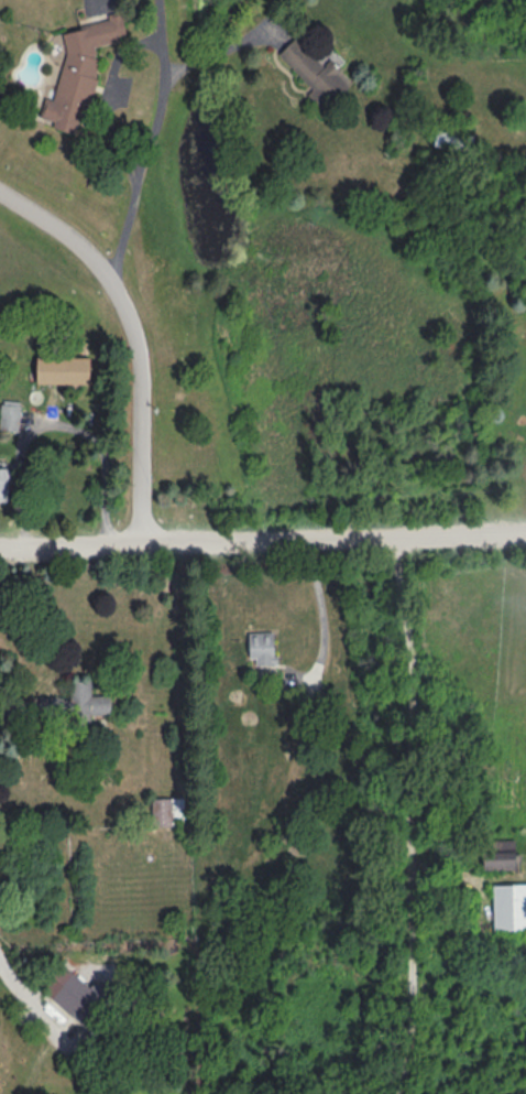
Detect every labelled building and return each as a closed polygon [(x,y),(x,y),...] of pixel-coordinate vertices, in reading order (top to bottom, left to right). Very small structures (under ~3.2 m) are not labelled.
[(67,32),(65,41),(67,45),(50,120),(85,128),(100,61),(97,48),(133,39),(127,17),(67,32)] [(281,56),(331,108),(355,85),(331,60),(326,66),(299,38),(281,56)] [(471,155),(476,137),(440,127),(435,146),(471,155)] [(39,384),(95,384),(95,358),(39,358),(39,384)] [(21,432),(22,402),(1,401),(1,432),(21,432)] [(11,502),(11,465),(0,465),(0,502),(11,502)] [(252,665),(278,665),(278,632),(252,632),(252,665)] [(113,695),(93,696),(92,681),(70,681),(71,697),(40,697),(41,717),(78,717),(78,726),(93,725),(93,715),(113,714),(113,695)] [(185,827),(185,799),(154,799),(154,827),(185,827)] [(487,870),(520,870),(520,852),(487,852),(487,870)] [(525,931),(525,885),(496,885),(496,931),(525,931)] [(53,997),(91,1031),(120,999),(99,980),(92,987),(76,972),(53,997)]
